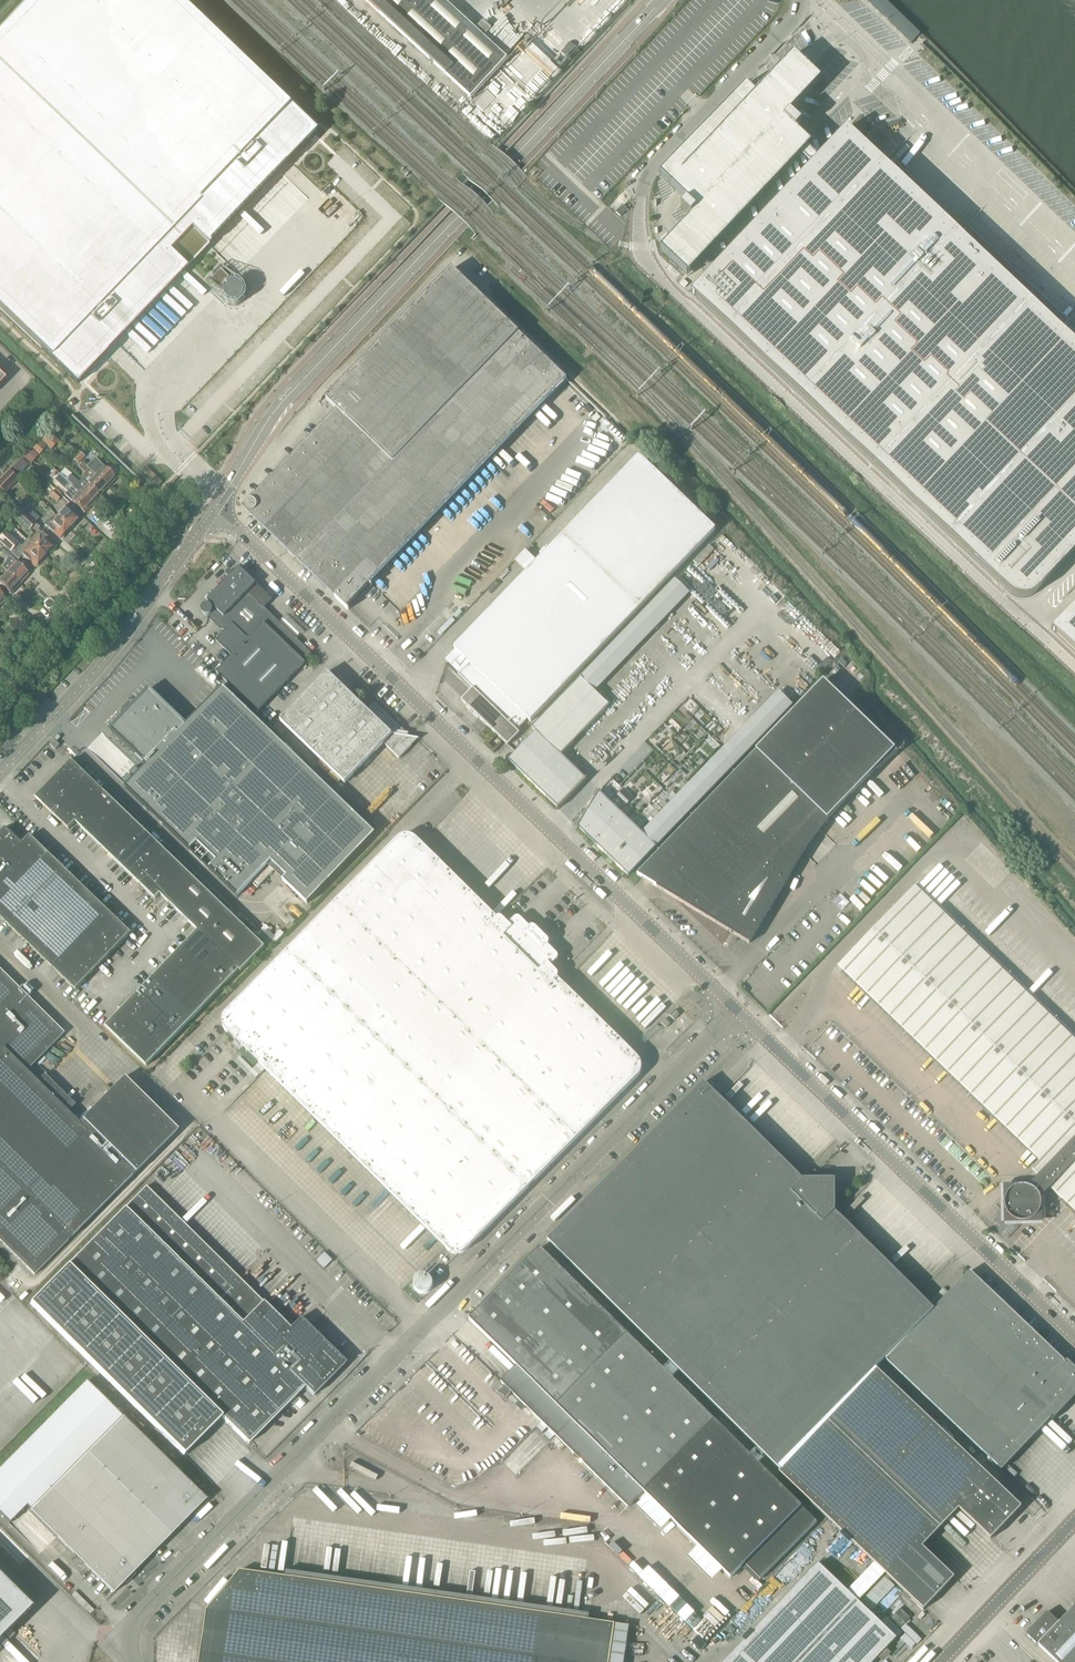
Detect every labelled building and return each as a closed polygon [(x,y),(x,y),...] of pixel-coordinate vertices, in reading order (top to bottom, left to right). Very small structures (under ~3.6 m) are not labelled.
[(206,249),(208,246),(279,172),(280,171),(287,164),(288,163),(290,161),(294,157),(296,155),(314,136),(318,131),(311,125),(286,101),(283,98),(280,95),(246,63),(195,14),(181,0),(32,0),(0,33),(0,311),(76,384),(81,379),(93,366),(104,355),(106,353),(107,352),(114,345),(115,344),(186,269),(188,268),(193,262),(206,249)] [(408,41),(470,98),(507,59),(443,0),(363,0),(408,41)] [(888,22),(911,44),(916,39),(920,34),(885,0),(866,0),(888,22)] [(568,58),(573,62),(581,53),(576,49),(568,58)] [(819,77),(793,53),(775,72),(756,93),(752,89),(745,83),(660,175),(698,210),(661,250),(686,273),(799,152),(805,145),(807,143),(781,118),(819,77)] [(790,114),(784,120),(796,132),(802,126),(790,114)] [(691,294),(698,300),(747,346),(795,392),(848,442),(902,492),(956,543),(986,571),(1004,589),(1009,593),(1010,594),(1011,594),(1012,595),(1013,596),(1014,596),(1015,597),(1016,597),(1017,598),(1019,598),(1020,598),(1021,598),(1022,598),(1024,598),(1025,598),(1026,598),(1027,598),(1029,598),(1030,597),(1031,597),(1032,596),(1033,596),(1034,595),(1035,594),(1036,594),(1037,593),(1038,592),(1043,587),(1061,568),(1074,553),(1074,343),(1064,333),(1035,305),(991,264),(959,234),(922,199),(885,164),(873,153),(871,151),(847,128),(831,145),(819,158),(818,159),(812,165),(801,177),(800,177),(772,207),(722,261),(699,285),(691,294)] [(879,132),(869,143),(874,148),(871,151),(873,153),(887,139),(879,132)] [(805,145),(799,152),(812,165),(819,158),(805,145)] [(687,202),(681,209),(691,218),(697,212),(687,202)] [(627,210),(623,206),(616,213),(620,217),(627,210)] [(334,414),(325,423),(276,474),(268,482),(267,483),(260,491),(242,509),(260,525),(268,534),(294,558),(312,576),(335,597),(335,598),(348,610),(372,586),(370,584),(567,380),(451,269),(347,378),(326,400),(337,411),(334,414)] [(219,289),(229,278),(221,270),(211,281),(219,289)] [(48,424),(50,426),(55,431),(64,422),(57,415),(48,424)] [(46,430),(46,429),(38,437),(39,438),(51,450),(59,442),(46,430)] [(30,448),(24,456),(32,463),(38,455),(30,448)] [(73,460),(78,465),(85,457),(79,453),(73,460)] [(563,535),(532,567),(609,640),(715,530),(639,457),(563,535)] [(11,470),(16,475),(28,464),(23,458),(11,470)] [(94,459),(86,467),(88,469),(97,478),(107,487),(115,478),(94,459)] [(85,474),(81,478),(82,479),(88,485),(100,495),(107,487),(97,478),(88,469),(86,467),(86,468),(88,470),(84,473),(85,474)] [(5,494),(19,479),(9,470),(0,480),(0,489),(5,494)] [(63,470),(58,475),(72,487),(91,505),(100,495),(88,485),(82,479),(81,478),(81,479),(78,482),(63,470)] [(72,487),(58,475),(54,480),(52,483),(56,487),(59,484),(67,492),(64,495),(84,513),(91,505),(72,487)] [(60,496),(47,483),(41,489),(50,497),(55,502),(60,496)] [(33,534),(27,541),(45,558),(49,553),(48,552),(53,547),(47,541),(47,540),(37,530),(38,528),(34,524),(41,516),(30,505),(23,513),(18,508),(12,515),(33,534)] [(66,506),(56,517),(70,530),(74,525),(73,524),(79,518),(72,512),(73,512),(66,506)] [(56,517),(51,523),(48,520),(44,524),(47,527),(46,528),(52,534),(53,533),(60,539),(65,533),(66,534),(70,530),(56,517)] [(117,531),(113,535),(117,540),(122,535),(117,531)] [(6,549),(9,552),(17,544),(5,533),(0,538),(0,543),(6,549)] [(17,544),(9,552),(19,561),(22,557),(27,561),(27,560),(35,567),(40,561),(41,562),(45,558),(27,541),(21,548),(17,544)] [(9,559),(1,568),(5,571),(20,585),(24,581),(23,580),(28,574),(16,563),(19,561),(9,552),(6,549),(2,553),(9,559)] [(478,717),(498,737),(507,727),(517,736),(519,734),(516,731),(527,719),(530,722),(609,640),(532,567),(454,649),(471,665),(460,676),(458,674),(473,689),(461,701),(467,707),(469,709),(471,713),(472,712),(474,714),(476,718),(478,717)] [(1,568),(6,573),(1,578),(0,577),(0,585),(10,594),(15,589),(16,589),(20,585),(5,571),(1,568)] [(207,616),(208,616),(209,616),(225,631),(215,641),(232,657),(216,673),(257,713),(313,655),(264,608),(272,600),(239,568),(232,574),(230,572),(228,572),(226,574),(226,576),(229,578),(207,601),(209,603),(207,605),(206,605),(205,605),(204,605),(203,606),(202,606),(202,607),(201,608),(201,609),(201,610),(201,611),(201,612),(202,613),(202,614),(203,615),(204,615),(204,616),(205,616),(206,616),(207,616)] [(43,607),(47,610),(50,613),(56,607),(54,602),(51,599),(47,599),(43,603),(43,607)] [(1051,630),(1056,635),(1074,653),(1074,605),(1056,626),(1052,630),(1051,630)] [(327,673),(299,701),(280,721),(345,784),(383,744),(399,759),(418,740),(418,739),(408,737),(408,734),(406,733),(374,703),(367,711),(327,673)] [(556,809),(557,810),(558,809),(587,779),(586,779),(585,779),(561,756),(566,750),(609,706),(580,678),(532,728),(536,732),(527,741),(519,750),(508,761),(557,808),(556,809)] [(656,887),(731,933),(749,944),(791,876),(795,868),(800,861),(804,854),(809,846),(814,839),(819,832),(825,826),(830,819),(836,812),(841,806),(847,799),(851,795),(858,788),(865,782),(871,776),(877,770),(884,764),(891,758),(897,753),(823,682),(637,875),(656,887)] [(282,880),(299,897),(307,904),(375,834),(222,687),(185,726),(183,724),(184,722),(149,689),(126,713),(109,730),(144,764),(145,763),(147,765),(125,788),(189,851),(197,843),(216,861),(208,869),(237,897),(271,862),(286,876),(282,880)] [(507,727),(498,737),(507,746),(517,736),(507,727)] [(49,745),(55,750),(59,745),(54,740),(49,745)] [(92,805),(104,793),(69,759),(68,760),(70,762),(60,773),(58,771),(57,772),(92,805)] [(46,783),(46,784),(81,817),(92,805),(57,772),(58,774),(48,785),(46,783)] [(68,830),(75,823),(81,817),(46,784),(45,784),(47,786),(37,797),(35,795),(34,796),(68,830)] [(583,818),(577,827),(577,828),(576,828),(577,829),(578,828),(579,829),(628,876),(656,847),(599,793),(600,791),(599,791),(587,811),(583,818)] [(75,823),(91,838),(120,808),(104,793),(92,805),(81,817),(75,823)] [(91,838),(107,853),(136,823),(120,808),(91,838)] [(107,853),(123,869),(152,839),(136,823),(107,853)] [(63,978),(81,959),(99,940),(118,921),(30,836),(22,844),(4,827),(3,828),(4,830),(0,835),(0,918),(63,978)] [(548,941),(548,940),(545,938),(544,940),(536,932),(537,930),(535,928),(534,928),(534,927),(533,927),(532,927),(531,927),(530,927),(529,928),(520,919),(519,918),(518,918),(517,918),(516,918),(515,918),(515,919),(514,919),(508,925),(502,920),(502,919),(501,919),(500,918),(499,918),(498,918),(498,919),(496,919),(415,839),(414,838),(413,837),(411,837),(410,836),(408,836),(407,836),(405,836),(404,836),(402,836),(401,837),(400,838),(399,839),(397,840),(225,1014),(224,1015),(224,1016),(223,1017),(222,1019),(222,1020),(222,1022),(222,1024),(222,1025),(223,1027),(223,1028),(224,1029),(225,1031),(226,1032),(227,1033),(228,1034),(448,1251),(449,1252),(450,1253),(451,1253),(453,1254),(454,1254),(456,1254),(457,1254),(459,1254),(460,1254),(462,1253),(463,1253),(464,1252),(465,1251),(466,1250),(637,1077),(638,1076),(639,1075),(640,1073),(640,1072),(641,1071),(641,1069),(641,1068),(641,1066),(641,1065),(640,1063),(640,1062),(639,1060),(638,1059),(557,979),(557,978),(558,977),(558,976),(558,975),(557,974),(557,973),(551,967),(556,961),(557,961),(557,960),(558,959),(558,958),(558,957),(557,956),(556,955),(548,946),(548,945),(549,944),(549,943),(549,942),(548,941)] [(123,869),(139,884),(168,854),(152,839),(123,869)] [(155,899),(160,895),(184,869),(168,854),(139,884),(155,899)] [(160,895),(197,931),(239,970),(240,972),(264,947),(184,869),(160,895)] [(1031,1171),(1038,1177),(1029,1186),(1003,1186),(1004,1224),(1042,1224),(1041,1197),(1050,1189),(1074,1213),(1074,1040),(916,887),(838,968),(1040,1162),(1031,1171)] [(130,933),(118,921),(99,940),(112,952),(130,933)] [(181,944),(181,945),(224,986),(239,970),(197,931),(183,946),(181,944)] [(99,940),(81,959),(94,971),(112,952),(99,940)] [(166,960),(165,961),(208,1002),(224,986),(181,945),(180,945),(182,947),(168,961),(166,960)] [(81,959),(63,978),(75,990),(94,971),(81,959)] [(151,976),(150,976),(193,1018),(208,1002),(165,961),(166,963),(152,977),(151,976)] [(34,1276),(177,1131),(123,1078),(78,1124),(26,1072),(63,1034),(0,971),(0,1242),(34,1276)] [(135,992),(178,1034),(193,1018),(150,976),(149,977),(151,979),(137,993),(135,992)] [(120,1008),(119,1008),(162,1050),(178,1034),(135,992),(134,993),(136,995),(122,1009),(120,1008)] [(162,1050),(119,1008),(119,1009),(120,1011),(106,1025),(105,1024),(103,1025),(146,1066),(162,1050)] [(669,1016),(674,1020),(679,1015),(674,1010),(669,1016)] [(661,1023),(666,1028),(670,1024),(665,1019),(661,1023)] [(547,1241),(669,1361),(678,1370),(756,1447),(765,1456),(780,1471),(877,1370),(886,1360),(934,1310),(835,1212),(835,1180),(803,1180),(802,1180),(704,1083),(547,1241)] [(145,1187),(67,1266),(221,1418),(248,1444),(304,1388),(313,1396),(345,1364),(336,1354),(333,1357),(325,1349),(327,1346),(300,1319),(289,1329),(145,1187)] [(678,1370),(669,1361),(662,1369),(540,1248),(469,1320),(516,1367),(501,1383),(505,1387),(503,1390),(501,1389),(498,1394),(506,1399),(512,1394),(628,1508),(643,1492),(730,1578),(741,1567),(756,1583),(817,1522),(758,1464),(765,1456),(756,1447),(748,1455),(671,1378),(678,1370)] [(221,1418),(67,1266),(30,1304),(183,1456),(221,1418)] [(934,1310),(886,1360),(1001,1470),(1051,1419),(1053,1421),(1074,1397),(1074,1368),(1067,1361),(1065,1362),(970,1272),(969,1272),(934,1310)] [(432,1287),(432,1286),(432,1284),(432,1283),(432,1282),(432,1281),(431,1280),(430,1278),(429,1277),(427,1276),(426,1275),(425,1275),(424,1275),(422,1275),(421,1275),(420,1275),(419,1276),(418,1277),(417,1277),(416,1278),(415,1279),(414,1280),(414,1282),(414,1283),(413,1284),(414,1286),(414,1287),(414,1288),(415,1289),(416,1290),(416,1291),(417,1292),(419,1293),(420,1293),(421,1294),(422,1294),(424,1294),(425,1294),(426,1293),(427,1293),(428,1292),(429,1291),(430,1290),(431,1289),(432,1288),(432,1287)] [(896,1638),(858,1602),(885,1574),(923,1610),(954,1578),(922,1548),(959,1509),(991,1540),(1021,1507),(877,1370),(780,1471),(779,1473),(874,1564),(847,1592),(818,1564),(725,1661),(873,1661),(896,1638)] [(114,1593),(192,1514),(205,1500),(123,1418),(30,1511),(114,1593)] [(629,1627),(614,1625),(615,1619),(338,1585),(240,1571),(206,1610),(199,1661),(624,1661),(629,1627)] [(3,1637),(29,1610),(31,1609),(30,1608),(15,1593),(0,1578),(0,1639),(3,1637)] [(1058,1623),(1047,1613),(1027,1634),(1056,1661),(1074,1661),(1074,1605),(1058,1623)]
